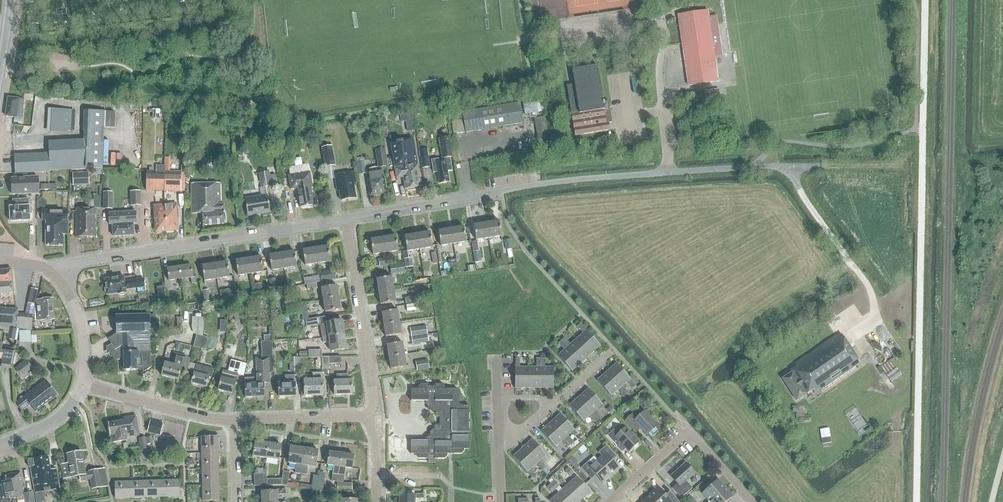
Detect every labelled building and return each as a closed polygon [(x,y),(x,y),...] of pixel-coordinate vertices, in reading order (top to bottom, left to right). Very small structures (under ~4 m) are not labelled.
[(717,81),(707,11),(678,15),(688,86),(717,81)] [(602,101),(596,65),(571,69),(573,84),(568,85),(565,85),(574,136),(607,130),(606,123),(611,123),(607,101),(602,101)] [(718,88),(703,91),(704,97),(719,95),(718,88)] [(19,99),(8,97),(5,116),(16,118),(16,117),(21,118),(23,100),(19,99)] [(543,111),(541,98),(524,100),(526,114),(543,111)] [(521,123),(518,103),(462,112),(466,132),(482,129),(521,123)] [(71,110),(51,109),(50,132),(70,133),(71,110)] [(161,109),(152,109),(152,120),(161,120),(161,109)] [(49,142),(49,153),(14,155),(15,173),(16,173),(16,178),(11,178),(12,194),(31,193),(38,192),(38,177),(27,178),(27,173),(50,171),(70,170),(70,168),(101,169),(103,111),(87,111),(86,140),(49,142)] [(546,116),(544,116),(534,118),(539,148),(550,146),(547,131),(549,131),(546,116)] [(464,132),(462,120),(451,122),(453,134),(464,132)] [(314,136),(312,127),(295,130),(296,139),(314,136)] [(452,157),(448,137),(438,139),(442,158),(431,160),(433,173),(437,172),(439,183),(448,182),(447,171),(451,170),(449,158),(452,157)] [(421,186),(413,138),(390,141),(396,178),(403,177),(405,189),(421,186)] [(335,166),(332,145),(321,147),(324,168),(335,166)] [(370,195),(385,192),(383,177),(381,168),(381,167),(387,166),(384,148),(375,150),(377,162),(378,166),(369,168),(369,169),(365,170),(367,180),(370,195)] [(419,150),(420,158),(422,168),(430,167),(427,148),(419,150)] [(366,174),(363,160),(356,161),(356,162),(358,171),(359,175),(366,174)] [(307,166),(305,164),(289,167),(288,169),(290,176),(288,176),(291,190),(297,189),(301,207),(313,205),(317,204),(315,196),(312,197),(311,188),(312,188),(309,172),(308,173),(307,166)] [(146,191),(164,191),(164,189),(164,170),(164,165),(155,165),(155,170),(146,170),(146,191)] [(164,189),(164,191),(164,190),(180,190),(181,189),(187,190),(187,165),(181,165),(181,171),(164,170),(164,189)] [(356,185),(354,171),(334,175),(337,191),(339,191),(340,200),(355,197),(353,185),(356,185)] [(89,185),(88,172),(72,173),(73,186),(89,185)] [(271,187),(268,172),(258,173),(261,188),(266,187),(271,187)] [(220,204),(219,182),(191,184),(191,214),(202,213),(203,225),(225,224),(223,204),(220,204)] [(140,206),(140,191),(130,192),(131,206),(140,206)] [(113,209),(112,192),(103,192),(103,209),(113,209)] [(267,195),(261,196),(244,199),(247,216),(270,212),(267,195)] [(28,206),(28,199),(12,199),(13,207),(9,207),(10,222),(29,221),(29,206),(28,206)] [(175,203),(164,204),(166,231),(177,230),(175,203)] [(156,232),(166,231),(164,204),(154,205),(156,232)] [(99,210),(95,210),(95,208),(76,208),(76,236),(96,236),(95,214),(99,214),(99,210)] [(67,211),(42,211),(42,220),(45,220),(45,246),(62,246),(62,234),(67,234),(68,220),(67,220),(67,211)] [(135,212),(121,213),(108,213),(109,225),(112,225),(112,236),(133,235),(133,224),(135,224),(135,212)] [(499,221),(486,223),(489,238),(501,236),(499,221)] [(489,238),(486,223),(473,225),(476,240),(489,238)] [(463,226),(451,229),(453,244),(466,242),(463,226)] [(453,244),(451,229),(438,231),(441,246),(453,244)] [(417,234),(419,249),(432,247),(429,232),(417,234)] [(407,251),(419,249),(417,234),(404,236),(407,251)] [(383,238),(385,253),(398,251),(395,236),(383,238)] [(372,254),(385,253),(383,238),(370,239),(372,254)] [(505,250),(507,249),(508,258),(513,257),(511,249),(512,249),(510,238),(504,239),(505,250)] [(315,248),(318,263),(330,261),(328,246),(315,248)] [(318,263),(315,248),(303,250),(305,265),(318,263)] [(409,258),(408,251),(403,252),(405,268),(413,267),(412,257),(409,258)] [(481,262),(479,251),(473,252),(475,263),(481,262)] [(281,254),(284,268),(296,266),(294,252),(281,254)] [(284,268),(281,254),(269,255),(271,270),(284,268)] [(260,257),(248,259),(250,274),(263,271),(260,257)] [(387,265),(386,258),(378,259),(379,266),(387,265)] [(250,274),(248,259),(235,261),(238,276),(250,274)] [(227,262),(214,264),(216,279),(229,277),(227,262)] [(216,279),(214,264),(201,266),(204,281),(216,279)] [(405,272),(404,264),(390,265),(391,274),(405,272)] [(180,279),(182,279),(190,278),(191,284),(196,283),(195,277),(193,277),(191,265),(179,267),(180,279)] [(180,279),(179,267),(166,269),(168,281),(178,279),(179,286),(183,285),(182,279),(180,279)] [(11,269),(0,271),(0,294),(13,293),(11,269)] [(334,269),(320,271),(320,276),(321,281),(326,280),(335,278),(334,274),(334,269)] [(124,282),(123,277),(104,279),(105,289),(104,289),(105,294),(106,294),(106,295),(117,294),(118,295),(126,294),(125,290),(137,288),(138,292),(145,291),(144,279),(124,282)] [(378,292),(393,290),(391,277),(376,279),(378,292)] [(278,290),(276,278),(268,279),(270,292),(278,290)] [(337,285),(321,288),(323,300),(339,298),(337,285)] [(37,290),(31,288),(27,303),(34,305),(37,290)] [(233,297),(232,289),(219,291),(221,299),(233,297)] [(393,290),(378,292),(380,305),(395,302),(393,290)] [(856,296),(843,305),(850,315),(863,307),(856,296)] [(339,298),(323,300),(325,312),(341,310),(339,298)] [(54,320),(53,299),(37,299),(38,321),(54,320)] [(419,309),(418,303),(406,305),(407,311),(419,309)] [(19,328),(18,330),(31,331),(32,316),(17,314),(18,310),(0,308),(0,326),(19,328)] [(383,325),(399,322),(397,310),(381,312),(383,325)] [(139,370),(138,370),(141,374),(151,367),(150,341),(149,341),(149,329),(156,329),(156,318),(149,318),(149,315),(116,316),(116,333),(108,339),(114,348),(109,351),(114,360),(119,359),(119,357),(123,357),(123,356),(138,356),(139,370)] [(310,318),(305,319),(306,327),(318,325),(320,325),(320,326),(321,334),(322,338),(344,335),(342,321),(328,323),(326,323),(325,316),(319,317),(310,318)] [(193,334),(196,334),(195,341),(206,344),(208,337),(202,336),(203,328),(204,317),(192,317),(191,328),(193,334)] [(399,322),(383,325),(385,337),(401,334),(399,322)] [(576,338),(590,354),(600,345),(585,329),(585,330),(579,323),(576,326),(582,332),(576,338)] [(427,334),(426,325),(410,328),(411,337),(427,334)] [(16,329),(9,328),(7,339),(14,340),(16,329)] [(821,390),(861,363),(840,333),(794,364),(796,367),(790,371),(792,373),(782,379),(797,401),(812,390),(814,393),(820,389),(821,390)] [(272,341),(271,335),(264,335),(264,341),(261,341),(261,358),(255,358),(256,378),(245,378),(245,397),(262,397),(263,384),(270,384),(269,374),(273,372),(272,341)] [(344,335),(322,338),(323,343),(329,342),(330,352),(347,349),(344,335)] [(428,341),(427,335),(411,337),(412,344),(428,341)] [(581,363),(590,354),(576,338),(570,344),(564,337),(561,340),(581,363)] [(581,363),(561,340),(558,343),(563,349),(557,355),(571,371),(581,363)] [(2,363),(1,368),(11,369),(14,351),(1,349),(3,342),(0,341),(0,363),(2,363)] [(205,350),(206,344),(195,341),(193,347),(205,350)] [(389,357),(404,355),(402,342),(387,345),(389,357)] [(308,358),(321,357),(322,357),(322,349),(308,350),(308,358)] [(540,358),(540,388),(553,388),(553,366),(544,366),(544,353),(540,353),(540,358)] [(186,357),(177,354),(174,354),(171,364),(164,363),(161,375),(178,380),(181,367),(183,368),(186,357)] [(527,388),(527,366),(519,366),(519,358),(519,354),(515,354),(515,358),(515,366),(514,366),(514,388),(527,388)] [(404,355),(389,357),(391,369),(406,367),(404,355)] [(123,356),(123,357),(124,370),(138,370),(139,370),(138,356),(123,356)] [(299,371),(298,357),(289,357),(289,372),(299,371)] [(329,369),(329,364),(329,357),(322,357),(321,357),(321,369),(329,369)] [(527,366),(527,388),(540,388),(540,358),(536,358),(536,366),(527,366)] [(32,368),(26,359),(14,369),(21,377),(32,368)] [(429,368),(428,359),(415,362),(417,370),(429,368)] [(246,364),(230,360),(227,372),(222,371),(217,390),(232,394),(237,374),(243,376),(246,364)] [(606,371),(620,387),(627,382),(632,388),(636,385),(630,379),(615,362),(606,371)] [(213,369),(196,365),(191,383),(206,387),(208,377),(211,378),(213,369)] [(626,394),(620,387),(606,371),(596,380),(611,396),(617,390),(623,397),(626,394)] [(322,395),(322,373),(312,373),(312,380),(303,380),(304,396),(322,395)] [(348,381),(347,374),(337,374),(337,381),(333,381),(334,395),(352,394),(351,381),(348,381)] [(295,396),(294,375),(285,375),(285,383),(278,383),(278,396),(295,396)] [(57,395),(46,380),(15,403),(21,411),(30,405),(35,412),(57,395)] [(428,384),(420,384),(417,386),(417,388),(410,388),(410,401),(425,401),(425,403),(427,406),(429,406),(429,410),(432,413),(439,413),(439,429),(432,429),(429,432),(429,436),(427,436),(424,439),(424,441),(410,441),(410,449),(410,454),(415,454),(415,456),(417,459),(427,459),(427,456),(434,456),(434,459),(444,459),(447,456),(447,454),(461,454),(463,451),(463,449),(468,449),(468,405),(459,405),(459,391),(456,389),(452,388),(445,388),(445,386),(442,384),(434,384),(434,386),(428,386),(428,384)] [(587,388),(578,396),(598,419),(601,416),(596,410),(602,404),(587,388)] [(598,419),(578,396),(568,405),(583,421),(589,416),(595,422),(598,419)] [(615,412),(610,406),(606,409),(612,415),(615,412)] [(656,426),(643,412),(637,417),(633,413),(625,420),(635,432),(640,427),(647,435),(656,426)] [(559,413),(550,422),(570,444),(573,442),(567,435),(574,429),(559,413)] [(109,441),(112,443),(127,440),(127,437),(139,436),(136,416),(124,418),(124,421),(109,423),(111,435),(109,436),(109,441)] [(163,423),(150,420),(147,432),(160,435),(163,423)] [(567,447),(570,444),(550,422),(540,431),(555,447),(561,441),(567,447)] [(638,442),(625,427),(618,434),(613,429),(606,435),(617,447),(621,443),(628,451),(633,447),(634,448),(638,444),(637,443),(638,442)] [(200,437),(201,453),(217,452),(217,436),(200,437)] [(522,447),(536,463),(542,470),(545,467),(539,461),(546,455),(531,439),(522,447)] [(580,444),(577,440),(571,445),(574,449),(580,444)] [(253,456),(266,458),(267,443),(255,441),(253,456)] [(267,443),(266,458),(278,460),(280,445),(267,443)] [(597,460),(610,475),(619,468),(612,460),(616,456),(606,445),(598,452),(602,456),(597,460)] [(300,474),(304,448),(290,446),(288,463),(296,464),(295,473),(300,474)] [(530,469),(536,463),(522,447),(512,456),(527,472),(533,478),(536,475),(530,469)] [(304,448),(300,474),(306,474),(307,466),(316,467),(318,450),(304,448)] [(84,471),(81,452),(67,454),(69,464),(66,465),(60,465),(63,479),(68,478),(76,476),(80,476),(80,481),(90,480),(92,489),(100,487),(98,470),(89,472),(89,473),(85,473),(84,471)] [(201,453),(201,469),(218,468),(217,452),(201,453)] [(337,482),(341,453),(330,452),(328,465),(333,466),(331,481),(337,482)] [(341,453),(337,482),(343,483),(345,467),(351,468),(353,455),(341,453)] [(579,467),(576,464),(578,462),(573,457),(568,461),(576,470),(579,467)] [(45,501),(43,491),(59,489),(56,469),(50,470),(48,458),(33,460),(31,459),(28,460),(27,461),(28,467),(30,467),(36,501),(44,501),(45,501)] [(602,483),(610,475),(597,460),(592,464),(589,460),(580,468),(591,479),(595,475),(602,483)] [(695,473),(685,462),(670,476),(677,483),(672,488),(681,498),(691,488),(686,481),(695,473)] [(573,473),(568,467),(565,471),(569,476),(573,473)] [(201,469),(202,485),(218,484),(218,468),(201,469)] [(282,471),(281,479),(280,485),(287,486),(289,472),(282,471)] [(23,495),(20,473),(5,475),(6,481),(0,482),(0,501),(10,501),(9,498),(13,497),(14,499),(17,498),(17,501),(35,501),(34,497),(25,498),(25,495),(23,495)] [(576,476),(567,484),(581,500),(590,491),(576,476)] [(709,501),(724,488),(717,479),(702,493),(709,501)] [(162,481),(163,497),(179,497),(178,480),(162,481)] [(147,498),(146,481),(130,482),(131,498),(147,498)] [(162,481),(146,481),(147,498),(163,497),(162,481)] [(554,481),(550,484),(555,489),(559,486),(554,481)] [(115,499),(131,498),(130,482),(114,482),(115,499)] [(219,500),(218,484),(202,485),(202,501),(219,500)] [(555,489),(550,484),(547,487),(551,492),(555,489)] [(555,489),(558,493),(567,501),(578,501),(581,500),(567,484),(562,489),(559,486),(555,489)] [(649,495),(656,501),(678,501),(669,491),(664,495),(657,488),(649,495)] [(724,488),(709,501),(710,501),(725,501),(732,496),(724,488)] [(261,501),(277,501),(286,501),(286,494),(286,489),(276,489),(276,491),(261,492),(261,501)] [(319,491),(319,496),(319,501),(330,501),(331,491),(319,491)] [(558,493),(549,501),(550,501),(567,501),(558,493)] [(399,501),(414,501),(414,499),(423,499),(423,494),(413,494),(413,495),(410,495),(399,495),(399,501)]
